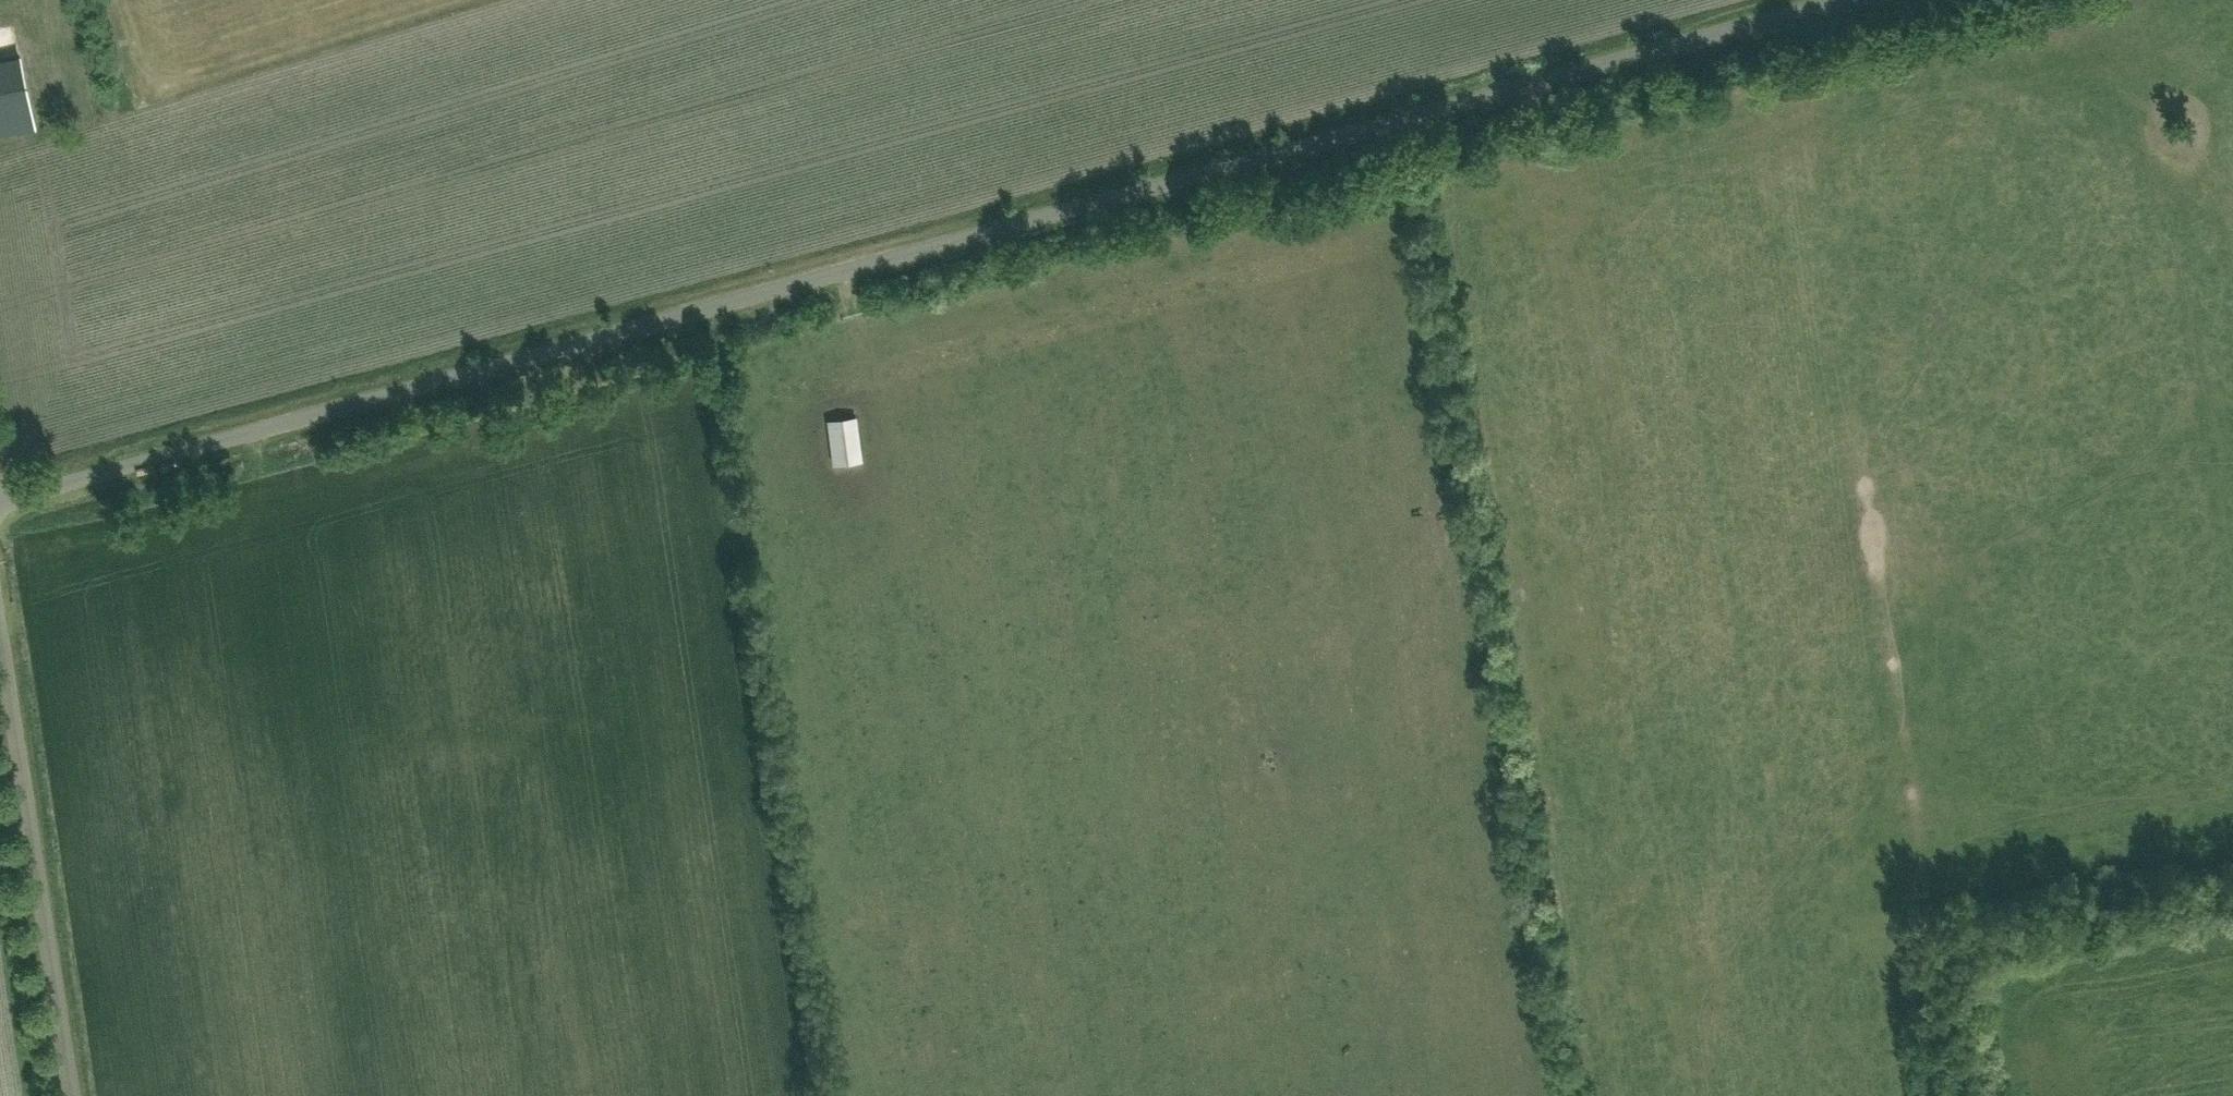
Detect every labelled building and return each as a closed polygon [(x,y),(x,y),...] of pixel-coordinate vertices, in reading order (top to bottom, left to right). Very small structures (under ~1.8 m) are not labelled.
[(0,28),(0,131),(29,124),(7,27),(0,28)]
